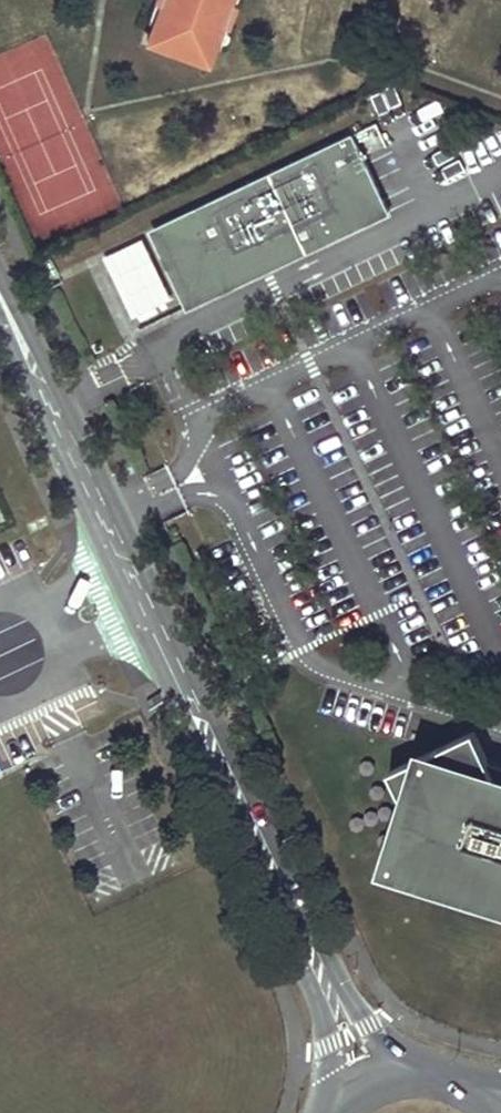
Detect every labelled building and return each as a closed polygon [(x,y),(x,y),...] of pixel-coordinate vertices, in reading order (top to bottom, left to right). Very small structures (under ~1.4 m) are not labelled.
[(147,42),(204,63),(211,44),(218,26),(225,28),(233,4),(226,2),(227,0),(154,0),(154,2),(160,5),(153,23),(147,42)] [(160,5),(154,2),(147,21),(153,23),(160,5)] [(218,46),(225,28),(218,26),(211,44),(218,46)] [(368,146),(383,139),(375,122),(360,129),(368,146)] [(352,135),(160,228),(197,305),(260,274),(256,260),(331,240),(389,213),(352,135)] [(160,228),(150,233),(187,310),(197,305),(160,228)] [(331,240),(256,260),(260,274),(331,240)] [(143,241),(104,260),(132,320),(172,301),(143,241)] [(499,781),(490,761),(477,732),(392,773),(409,807),(390,867),(500,902),(500,781),(499,781)] [(490,761),(499,781),(500,781),(500,764),(490,761)]
